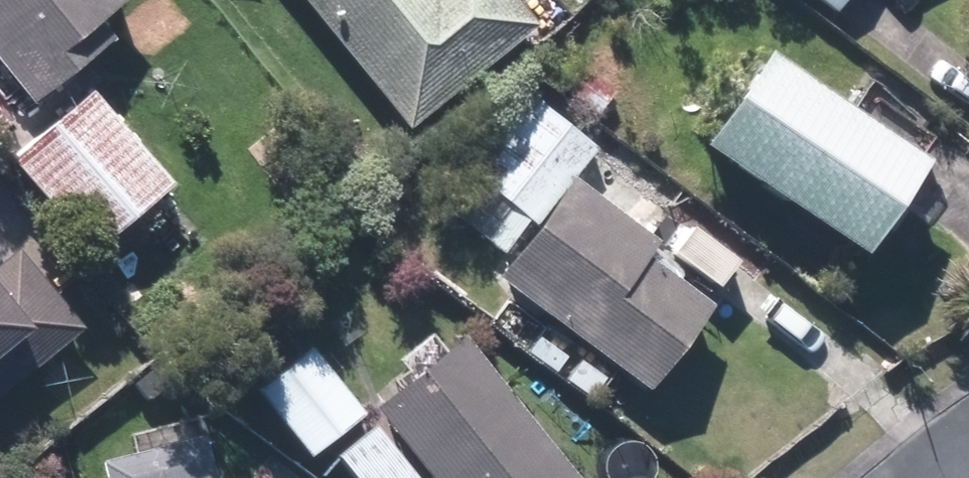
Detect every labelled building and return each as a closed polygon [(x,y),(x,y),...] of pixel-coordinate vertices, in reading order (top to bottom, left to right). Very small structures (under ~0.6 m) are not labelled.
[(40,101),(118,35),(105,19),(127,0),(0,0),(0,55),(40,101)] [(507,0),(311,0),(415,129),(534,33),(507,0)] [(934,149),(772,38),(703,138),(866,249),(934,149)] [(181,180),(97,84),(14,157),(99,252),(181,180)] [(462,219),(516,256),(502,276),(656,382),(713,299),(652,257),(668,234),(575,170),(599,135),(540,95),(532,107),(504,88),(454,160),(487,183),(462,219)] [(83,321),(18,247),(0,263),(0,393),(83,321)] [(386,412),(339,451),(361,477),(438,477),(440,477),(441,477),(590,477),(470,331),(453,345),(440,328),(413,350),(426,367),(380,404),(386,412)] [(370,406),(317,339),(259,386),(311,452),(370,406)] [(117,418),(130,477),(228,477),(209,397),(117,418)]
